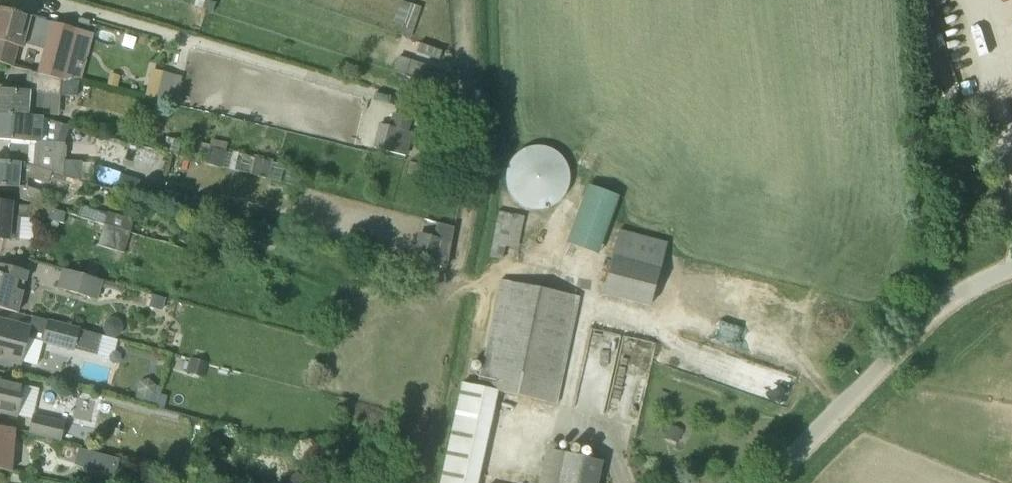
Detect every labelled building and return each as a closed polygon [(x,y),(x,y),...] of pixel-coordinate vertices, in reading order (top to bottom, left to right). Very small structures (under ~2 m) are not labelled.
[(414,29),(422,8),(402,1),(394,21),(403,24),(399,35),(411,39),(414,29)] [(78,30),(55,24),(0,9),(0,64),(3,65),(14,68),(19,48),(22,48),(23,45),(43,51),(37,72),(66,79),(78,30)] [(428,73),(430,66),(399,57),(394,71),(426,81),(442,86),(451,89),(453,82),(444,79),(444,78),(428,73)] [(184,78),(152,69),(145,97),(177,105),(184,78)] [(44,96),(60,97),(60,96),(77,98),(79,83),(65,80),(66,79),(37,72),(37,74),(27,72),(25,93),(0,91),(0,115),(37,118),(42,120),(44,96)] [(408,131),(411,119),(393,114),(389,127),(408,131)] [(42,120),(37,118),(0,115),(0,140),(35,143),(33,167),(50,172),(50,173),(53,173),(53,174),(63,177),(64,161),(65,144),(41,143),(42,120)] [(443,125),(435,121),(431,127),(439,131),(443,125)] [(413,134),(379,125),(373,149),(406,158),(413,134)] [(183,142),(167,138),(163,151),(179,156),(183,142)] [(507,155),(503,161),(500,168),(499,176),(499,184),(501,191),(505,198),(511,203),(517,207),(524,210),(532,211),(540,210),(547,207),(553,203),(559,197),(563,191),(565,183),(565,175),(564,168),(561,161),(556,155),(550,150),(543,146),(536,145),(528,145),(520,146),(513,150),(507,155)] [(210,146),(205,163),(222,168),(227,151),(210,146)] [(271,162),(257,159),(253,176),(267,179),(271,162)] [(64,161),(63,177),(73,180),(81,183),(83,162),(64,161)] [(63,177),(53,174),(53,173),(50,173),(50,172),(33,167),(25,164),(0,162),(0,187),(20,188),(19,199),(42,206),(46,194),(28,188),(28,180),(48,187),(49,184),(70,190),(73,180),(63,177)] [(424,178),(427,168),(410,163),(407,173),(424,178)] [(293,185),(297,171),(288,168),(284,183),(293,185)] [(122,175),(117,191),(129,194),(134,178),(122,175)] [(590,255),(613,195),(585,184),(562,245),(590,255)] [(20,226),(10,225),(10,217),(64,221),(66,213),(42,206),(19,199),(19,206),(11,205),(12,204),(0,203),(0,239),(9,240),(9,239),(18,240),(20,226)] [(133,221),(108,213),(108,215),(81,207),(78,218),(104,226),(129,233),(133,221)] [(453,226),(437,221),(433,233),(419,229),(411,253),(432,260),(433,260),(442,262),(447,264),(453,226)] [(123,255),(129,233),(104,226),(98,246),(123,255)] [(651,307),(665,253),(667,246),(619,232),(602,294),(651,307)] [(22,271),(0,265),(0,309),(17,313),(23,292),(17,290),(19,282),(22,271)] [(97,300),(102,283),(63,271),(58,288),(97,300)] [(477,388),(497,392),(556,405),(578,298),(501,281),(477,388)] [(164,298),(154,294),(150,305),(161,308),(164,298)] [(30,329),(0,321),(0,358),(21,364),(30,329)] [(74,351),(79,330),(48,321),(43,343),(74,351)] [(74,350),(96,356),(102,336),(79,330),(74,350)] [(203,378),(208,362),(192,357),(187,372),(203,378)] [(156,385),(149,379),(141,381),(138,390),(145,397),(153,394),(156,385)] [(25,386),(0,380),(0,412),(18,416),(25,386)] [(477,388),(461,384),(439,482),(477,482),(497,392),(477,388)] [(29,433),(61,441),(65,423),(34,416),(29,433)] [(670,426),(665,438),(677,443),(681,430),(670,426)] [(15,431),(0,428),(0,471),(11,474),(15,431)] [(83,443),(78,462),(119,471),(123,453),(83,443)] [(601,462),(545,449),(538,482),(597,482),(601,462)] [(297,471),(286,482),(309,482),(297,471)]
